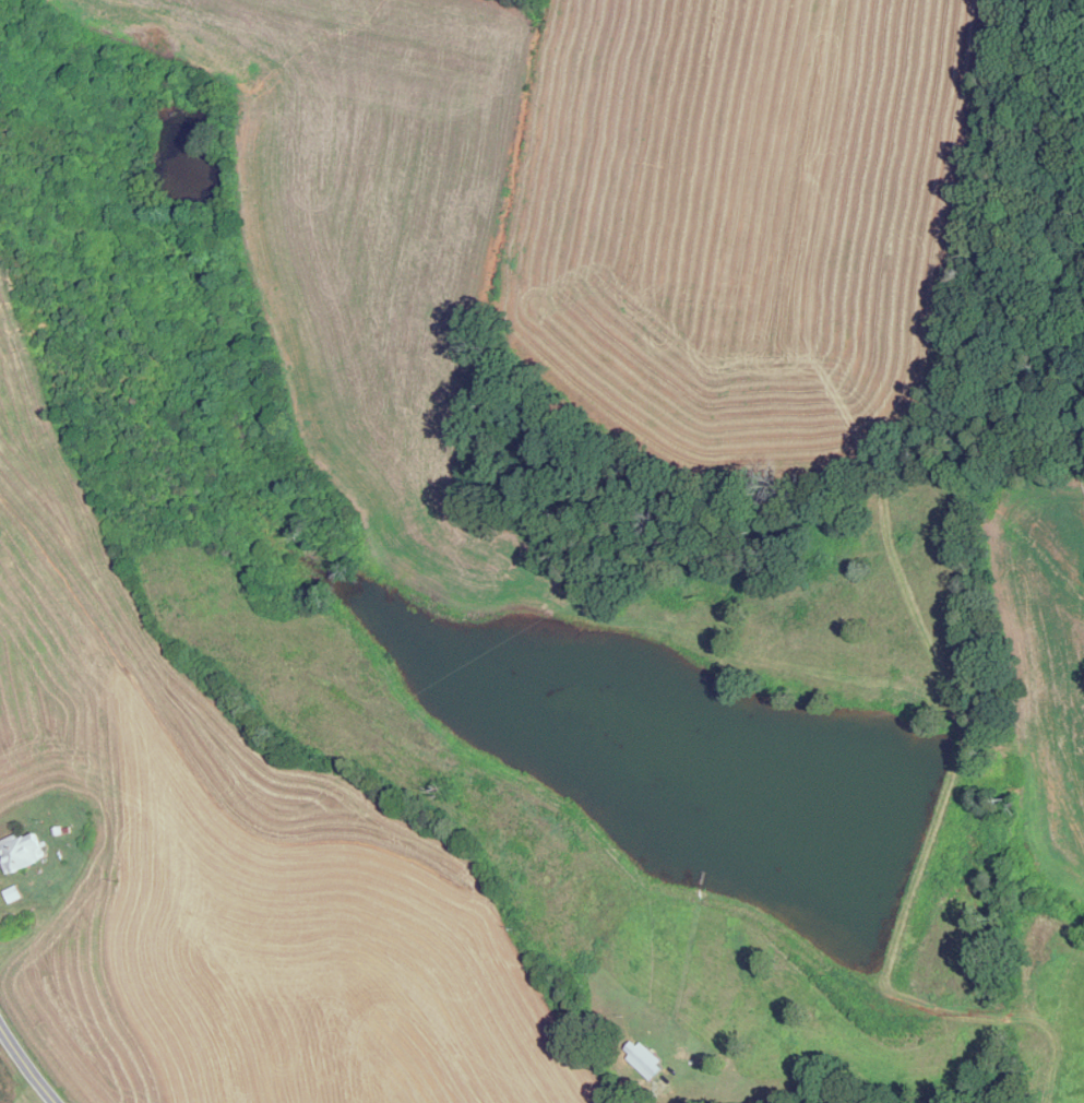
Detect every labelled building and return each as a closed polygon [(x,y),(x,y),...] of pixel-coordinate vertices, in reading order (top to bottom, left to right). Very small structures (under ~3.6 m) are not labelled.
[(8,875),(50,860),(40,830),(0,844),(0,852),(8,875)] [(665,1061),(645,1042),(629,1058),(648,1078),(665,1061)]
